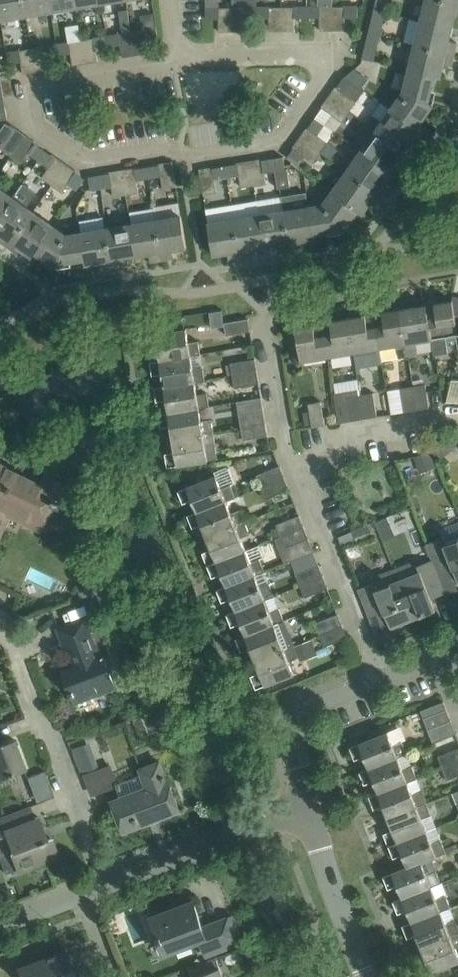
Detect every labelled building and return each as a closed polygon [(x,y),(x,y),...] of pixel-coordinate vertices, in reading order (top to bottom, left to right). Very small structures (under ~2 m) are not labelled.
[(27,15),(24,0),(0,0),(0,13),(1,19),(27,15)] [(52,11),(50,0),(24,0),(27,15),(52,11)] [(77,7),(75,0),(50,0),(52,11),(77,7)] [(388,0),(377,0),(375,9),(386,11),(388,0)] [(447,0),(426,0),(421,20),(453,27),(456,14),(457,15),(457,3),(447,0)] [(257,18),(257,5),(244,5),(244,7),(232,7),(232,31),(245,31),(245,18),(257,18)] [(270,17),(270,5),(257,5),(257,18),(270,17)] [(333,30),(346,30),(346,17),(358,16),(358,5),(333,6),(333,30)] [(295,17),(308,17),(308,6),(294,6),(294,7),(282,7),(282,30),(295,30),(295,17)] [(320,30),(333,30),(333,6),(308,6),(308,17),(320,17),(320,30)] [(207,7),(207,18),(219,18),(220,31),(232,31),(232,7),(207,7)] [(375,9),(372,21),(383,24),(386,11),(375,9)] [(141,16),(143,29),(157,27),(154,14),(141,16)] [(450,40),(453,27),(421,20),(415,44),(455,54),(457,42),(450,40)] [(143,29),(131,31),(133,42),(146,40),(159,38),(157,27),(143,29)] [(107,35),(109,46),(121,44),(119,33),(107,35)] [(96,48),(109,46),(107,35),(82,39),(86,63),(98,61),(96,48)] [(73,65),(86,63),(82,39),(57,43),(59,54),(71,52),(73,65)] [(146,40),(133,42),(135,55),(148,53),(146,40)] [(46,56),(59,54),(57,43),(32,48),(36,71),(49,69),(46,56)] [(452,65),(455,54),(415,44),(409,69),(435,76),(441,77),(444,63),(452,65)] [(366,45),(363,58),(374,60),(377,48),(366,45)] [(353,69),(345,76),(347,77),(354,82),(362,88),(368,80),(354,70),(353,69)] [(429,101),(435,76),(409,69),(404,91),(429,101)] [(337,87),(337,88),(345,94),(356,102),(365,90),(362,88),(354,82),(347,77),(345,76),(337,87)] [(434,104),(429,101),(404,91),(392,108),(418,127),(434,104)] [(330,98),(323,107),(332,113),(343,121),(350,111),(330,98)] [(325,124),(332,113),(323,107),(316,117),(325,124)] [(373,115),(368,124),(377,130),(407,151),(422,130),(418,127),(392,108),(382,121),(373,115)] [(317,134),(325,124),(316,117),(301,138),(321,152),(328,141),(317,134)] [(15,128),(6,122),(0,131),(0,144),(3,146),(1,148),(12,155),(25,136),(15,128)] [(393,172),(407,151),(377,130),(362,150),(393,172)] [(39,160),(46,150),(25,136),(12,155),(22,162),(29,152),(39,160)] [(314,162),(321,152),(301,138),(288,157),(299,165),(305,156),(314,162)] [(328,141),(321,152),(331,159),(338,149),(328,141)] [(53,185),(67,165),(46,150),(39,160),(49,167),(42,177),(53,185)] [(378,192),(393,172),(362,150),(347,171),(378,192)] [(288,168),(286,168),(284,156),(273,158),(275,171),(276,170),(279,188),(291,186),(288,168)] [(265,172),(275,171),(273,158),(250,161),(254,185),(266,183),(265,172)] [(242,187),(254,185),(250,161),(226,165),(228,177),(240,175),(242,187)] [(162,176),(164,187),(177,185),(173,162),(147,166),(149,178),(162,176)] [(78,189),(86,178),(67,165),(53,185),(62,192),(69,183),(78,189)] [(215,179),(228,177),(226,165),(200,170),(204,193),(217,191),(215,179)] [(137,180),(149,178),(147,166),(122,170),(126,194),(138,192),(137,180)] [(114,196),(126,194),(122,170),(100,174),(102,187),(112,186),(114,196)] [(363,213),(378,192),(347,171),(332,192),(359,210),(363,213)] [(91,189),(102,187),(100,174),(89,176),(91,189)] [(36,193),(23,183),(13,196),(0,215),(0,233),(12,241),(34,211),(27,206),(36,193)] [(13,196),(0,187),(0,215),(13,196)] [(344,231),(359,210),(332,192),(324,204),(339,228),(344,231)] [(315,232),(339,228),(324,204),(310,206),(315,232)] [(315,238),(315,232),(310,206),(284,210),(291,250),(303,248),(301,240),(315,238)] [(284,210),(259,214),(265,246),(278,244),(279,252),(291,250),(284,210)] [(55,226),(34,211),(12,241),(33,256),(36,252),(55,226)] [(252,248),(265,246),(259,214),(235,218),(241,258),(253,256),(252,248)] [(181,215),(156,219),(163,259),(175,257),(173,249),(187,247),(182,215),(181,215)] [(229,260),(241,258),(235,218),(209,223),(214,255),(228,252),(229,260)] [(156,219),(131,224),(137,255),(150,253),(151,261),(163,259),(156,219)] [(124,257),(137,255),(131,224),(106,228),(113,267),(125,265),(124,257)] [(60,263),(67,234),(55,226),(36,252),(57,267),(60,263)] [(106,228),(81,232),(85,258),(86,264),(100,261),(101,269),(113,267),(106,228)] [(60,263),(85,258),(81,232),(67,234),(60,263)] [(453,295),(452,300),(436,303),(436,301),(424,303),(430,338),(432,338),(435,354),(448,352),(446,335),(457,334),(457,297),(453,295)] [(415,341),(430,338),(424,303),(417,304),(417,306),(399,309),(407,356),(418,354),(415,341)] [(399,357),(407,356),(399,309),(384,312),(384,309),(372,311),(379,347),(397,344),(399,357)] [(222,310),(210,312),(212,327),(224,325),(222,310)] [(353,352),(379,347),(372,311),(365,312),(365,315),(347,318),(353,352)] [(158,333),(146,335),(149,349),(158,347),(161,359),(190,354),(190,356),(201,354),(201,353),(199,340),(189,342),(187,328),(171,331),(169,318),(169,317),(156,319),(156,320),(158,333)] [(226,334),(251,330),(249,318),(224,322),(226,334)] [(327,356),(353,352),(347,318),(332,320),(332,318),(320,320),(327,356)] [(302,361),(327,356),(320,320),(313,321),(313,323),(296,326),(302,361)] [(161,359),(151,361),(153,375),(163,373),(165,385),(195,380),(195,382),(204,381),(204,380),(205,379),(203,368),(202,368),(202,367),(192,368),(190,356),(190,354),(161,359)] [(232,376),(258,371),(256,358),(230,362),(232,376)] [(234,387),(260,383),(258,371),(232,376),(234,387)] [(197,394),(195,382),(195,380),(165,385),(155,387),(157,401),(167,399),(169,411),(199,406),(199,408),(208,406),(206,393),(197,394)] [(430,407),(426,387),(426,383),(412,385),(416,409),(430,407)] [(405,411),(416,409),(412,385),(401,387),(405,411)] [(358,388),(334,392),(339,422),(352,420),(353,420),(364,418),(360,394),(359,394),(358,388)] [(361,394),(360,394),(364,418),(378,416),(374,396),(374,392),(361,394)] [(262,397),(238,401),(242,426),(266,422),(262,397)] [(310,411),(303,412),(305,425),(312,423),(313,427),(326,425),(322,401),(309,403),(310,411)] [(201,420),(199,408),(199,406),(169,411),(159,413),(162,427),(171,425),(174,438),(212,432),(210,419),(201,420)] [(244,439),(268,435),(266,422),(242,426),(244,439)] [(168,467),(217,459),(212,432),(174,438),(176,451),(166,453),(168,467)] [(452,452),(447,442),(435,448),(440,458),(452,452)] [(423,452),(414,456),(420,472),(436,466),(430,450),(423,452)] [(4,526),(10,514),(13,507),(44,521),(40,528),(42,529),(46,520),(54,504),(59,506),(62,507),(63,505),(60,503),(68,488),(46,477),(43,484),(10,469),(0,464),(0,524),(4,526)] [(261,486),(285,476),(281,465),(257,475),(261,486)] [(225,501),(235,497),(230,485),(236,482),(230,467),(227,466),(213,471),(215,475),(179,490),(184,503),(193,499),(198,511),(196,512),(225,500),(225,501)] [(266,498),(290,489),(285,476),(261,486),(266,498)] [(230,512),(225,501),(225,500),(196,512),(188,514),(193,527),(203,524),(207,536),(244,521),(239,509),(230,512)] [(282,536),(305,526),(300,515),(277,524),(282,536)] [(208,565),(245,550),(239,537),(249,533),(244,521),(207,536),(212,548),(203,552),(208,565)] [(426,543),(432,559),(433,558),(440,577),(456,571),(457,577),(457,521),(438,529),(441,537),(426,543)] [(298,529),(282,536),(286,547),(291,545),(309,538),(305,526),(298,529)] [(392,526),(380,531),(383,540),(396,535),(392,526)] [(339,536),(343,546),(356,540),(352,531),(339,536)] [(254,574),(255,575),(264,571),(259,558),(249,562),(245,550),(208,565),(213,577),(222,573),(227,585),(254,574)] [(423,571),(398,581),(413,618),(436,609),(432,598),(445,593),(447,592),(440,577),(433,558),(432,559),(420,564),(423,571)] [(301,584),(324,575),(319,564),(297,573),(301,584)] [(259,586),(255,575),(254,574),(227,585),(217,589),(223,602),(232,598),(237,610),(264,599),(273,595),(268,583),(259,586)] [(306,597),(329,587),(324,575),(301,584),(306,597)] [(373,582),(359,588),(364,600),(365,604),(372,621),(387,615),(392,627),(413,618),(398,581),(376,589),(373,582)] [(269,611),(264,599),(237,610),(227,613),(232,626),(242,622),(246,634),(283,620),(278,607),(269,611)] [(320,633),(343,624),(339,613),(315,622),(320,633)] [(92,632),(86,617),(58,628),(69,657),(73,656),(77,665),(63,671),(75,702),(116,687),(110,671),(122,666),(116,650),(112,651),(102,628),(92,632)] [(246,634),(237,638),(242,651),(251,647),(256,658),(294,643),(285,620),(283,620),(246,634)] [(325,646),(348,637),(343,624),(320,633),(325,646)] [(303,658),(318,652),(313,639),(298,645),(303,658)] [(252,675),(257,688),(295,673),(290,660),(299,657),(294,643),(256,658),(261,671),(252,675)] [(424,718),(447,709),(444,701),(421,710),(424,718)] [(429,729),(452,720),(447,709),(424,718),(429,729)] [(403,741),(394,745),(389,731),(350,746),(356,759),(365,756),(369,767),(398,756),(408,753),(403,741)] [(14,738),(0,744),(0,778),(25,768),(14,738)] [(457,761),(457,748),(439,755),(444,767),(457,761)] [(369,767),(360,771),(365,784),(375,780),(379,792),(408,781),(409,781),(418,778),(413,765),(403,769),(398,756),(369,767)] [(98,774),(93,760),(82,763),(87,778),(98,774)] [(457,775),(457,761),(444,767),(448,779),(457,775)] [(180,810),(173,792),(169,780),(165,781),(159,763),(139,770),(146,788),(112,801),(124,832),(180,810)] [(117,784),(113,772),(91,780),(95,792),(117,784)] [(379,792),(370,795),(370,796),(375,808),(384,805),(389,817),(427,802),(422,790),(413,793),(409,781),(408,781),(379,792)] [(394,829),(384,833),(389,846),(428,830),(423,817),(432,814),(427,802),(389,817),(394,829)] [(20,823),(17,824),(12,813),(0,818),(0,857),(11,852),(19,872),(59,856),(51,836),(47,837),(38,816),(20,823)] [(428,830),(389,846),(394,858),(403,854),(408,866),(422,860),(423,861),(432,858),(447,852),(441,839),(433,842),(428,830)] [(432,886),(442,883),(432,858),(423,861),(422,860),(408,866),(384,875),(389,888),(398,885),(403,896),(432,885),(432,886)] [(451,907),(446,894),(447,894),(443,882),(442,883),(432,886),(432,885),(403,896),(394,900),(399,913),(408,909),(413,921),(441,910),(442,911),(450,908),(451,907)] [(243,940),(240,934),(233,915),(203,927),(194,901),(151,917),(165,954),(200,940),(206,958),(219,953),(217,950),(243,940)] [(403,925),(408,938),(418,934),(423,946),(457,932),(457,924),(456,919),(446,923),(442,911),(441,910),(413,921),(403,925)] [(456,947),(457,946),(457,932),(423,946),(427,959),(418,962),(423,975),(457,962),(457,952),(456,947)] [(65,950),(18,968),(22,976),(75,976),(65,950)] [(215,958),(189,968),(192,976),(223,976),(215,958)]
